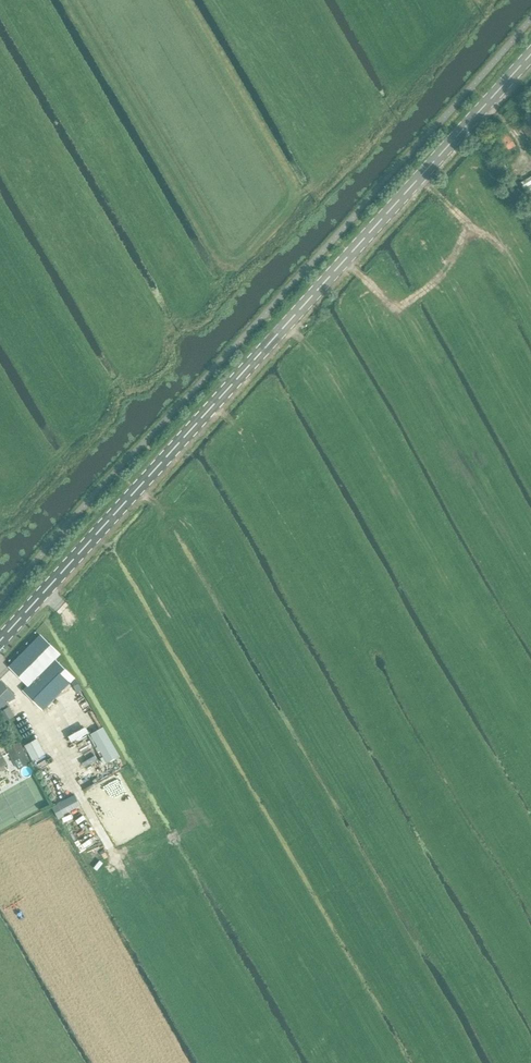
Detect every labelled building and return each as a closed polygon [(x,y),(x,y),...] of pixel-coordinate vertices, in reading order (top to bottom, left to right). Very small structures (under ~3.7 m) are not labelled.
[(522,129),(530,144),(530,123),(522,129)] [(504,154),(515,146),(501,125),(489,132),(504,154)] [(514,185),(530,214),(530,176),(514,185)] [(42,709),(73,678),(55,659),(59,655),(40,635),(9,666),(28,685),(23,690),(42,709)] [(13,696),(0,682),(0,708),(0,709),(13,696)] [(102,727),(90,734),(106,763),(119,755),(102,727)] [(37,739),(24,745),(31,760),(44,754),(37,739)] [(29,763),(19,743),(7,749),(18,769),(29,763)] [(74,795),(50,809),(57,820),(64,816),(63,815),(80,805),(74,795)]
